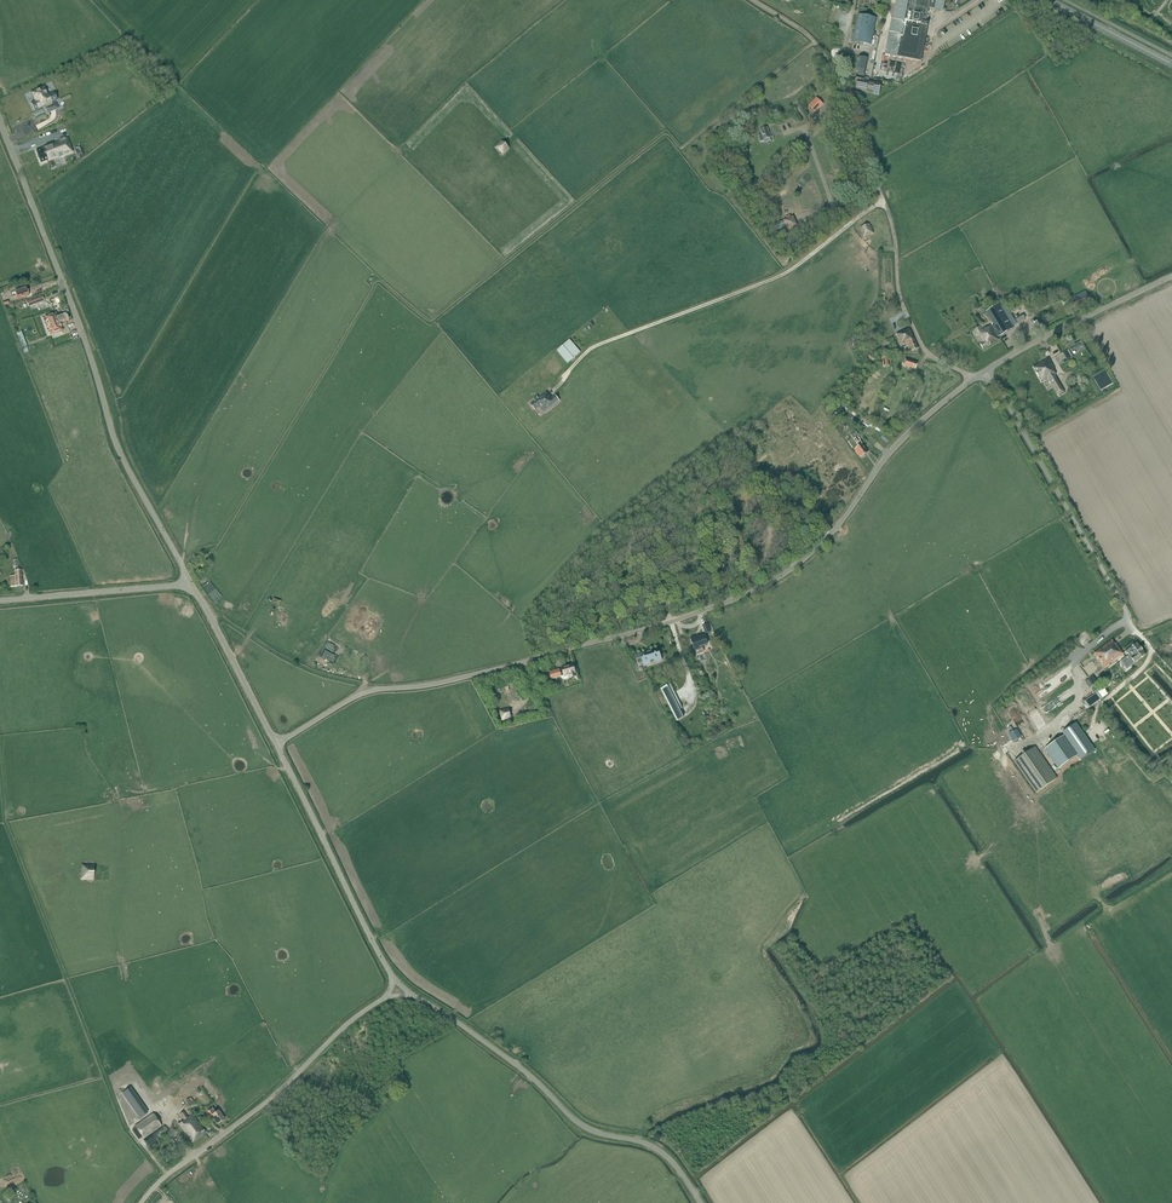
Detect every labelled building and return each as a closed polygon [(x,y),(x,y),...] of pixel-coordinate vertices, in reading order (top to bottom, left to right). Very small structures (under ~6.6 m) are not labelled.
[(892,20),(891,20),(884,55),(921,62),(928,25),(926,24),(929,9),(943,12),(945,0),(896,0),(892,20)] [(876,18),(858,15),(853,42),(871,46),(876,18)] [(879,84),(864,81),(868,58),(867,58),(867,61),(858,59),(856,69),(859,70),(859,75),(857,75),(855,82),(857,83),(856,89),(866,91),(867,88),(874,90),(873,94),(879,95),(880,86),(882,86),(879,85),(879,84)] [(46,108),(49,113),(58,109),(56,103),(53,105),(52,103),(58,100),(54,93),(49,95),(44,87),(31,93),(35,102),(31,104),(35,111),(46,106),(47,107),(46,108)] [(816,98),(808,106),(814,113),(823,104),(816,98)] [(765,141),(764,140),(772,137),(770,132),(769,132),(767,128),(761,130),(762,135),(759,136),(761,142),(765,141)] [(64,155),(72,152),(66,138),(58,141),(59,143),(55,145),(55,144),(54,144),(43,148),(44,149),(36,152),(40,163),(59,156),(60,157),(64,156),(64,155)] [(502,141),(495,148),(503,155),(509,148),(502,141)] [(797,226),(793,217),(784,221),(788,229),(797,226)] [(870,224),(860,228),(864,237),(873,234),(870,224)] [(27,287),(16,291),(19,299),(30,296),(27,287)] [(1077,301),(1071,304),(1073,309),(1079,307),(1079,306),(1090,301),(1086,291),(1075,297),(1077,301)] [(31,300),(27,301),(28,306),(44,301),(43,296),(31,301),(31,300)] [(1025,306),(1021,301),(1009,309),(1012,314),(1025,306)] [(999,304),(987,312),(995,325),(992,326),(998,337),(1001,335),(1001,336),(1014,328),(999,304)] [(56,315),(47,319),(53,334),(62,331),(59,324),(69,320),(66,313),(69,312),(68,309),(63,311),(64,314),(57,317),(56,315)] [(979,326),(974,329),(982,343),(980,344),(983,349),(999,340),(998,337),(992,326),(991,326),(987,328),(986,327),(981,330),(979,326)] [(899,333),(894,335),(899,346),(908,343),(911,352),(918,349),(909,328),(899,332),(899,333)] [(21,331),(17,333),(24,353),(30,351),(22,331),(21,331)] [(570,339),(557,351),(567,363),(580,352),(570,339)] [(1068,350),(1063,353),(1067,360),(1071,357),(1068,350)] [(553,361),(548,365),(549,366),(556,373),(563,367),(555,359),(553,361)] [(905,359),(903,365),(915,369),(918,363),(905,359)] [(1048,359),(1033,367),(1042,383),(1047,380),(1049,382),(1050,382),(1058,397),(1064,394),(1056,378),(1055,376),(1056,375),(1053,371),(1054,370),(1048,359)] [(535,401),(531,405),(535,410),(539,407),(544,413),(560,401),(555,396),(552,398),(550,396),(549,396),(546,393),(538,398),(537,397),(534,400),(535,401)] [(857,437),(854,440),(859,446),(855,449),(857,451),(856,451),(858,454),(859,454),(861,457),(862,457),(862,458),(864,456),(864,455),(866,454),(864,452),(867,451),(857,437)] [(20,587),(21,586),(23,586),(21,571),(15,571),(15,576),(10,576),(11,587),(17,586),(18,587),(20,587)] [(708,623),(702,625),(705,634),(711,632),(708,623)] [(696,637),(691,639),(695,651),(696,654),(704,651),(703,647),(708,646),(704,636),(696,639),(696,637)] [(1105,646),(1095,653),(1097,657),(1103,664),(1105,667),(1111,663),(1123,654),(1116,644),(1115,645),(1112,641),(1105,646)] [(1137,644),(1125,653),(1126,654),(1127,653),(1134,663),(1145,656),(1137,644)] [(652,651),(636,656),(638,664),(643,663),(644,666),(663,660),(660,653),(657,654),(657,653),(655,654),(654,655),(652,651)] [(560,670),(550,673),(552,680),(561,677),(562,678),(563,679),(564,680),(565,680),(566,680),(570,679),(576,677),(575,673),(573,666),(563,669),(564,673),(561,674),(560,670)] [(683,709),(670,684),(661,689),(677,721),(684,718),(680,710),(683,709)] [(1105,689),(1104,688),(1101,690),(1101,689),(1097,692),(1102,699),(1108,694),(1105,690),(1106,690),(1105,689)] [(1084,702),(1088,709),(1101,699),(1097,693),(1084,702)] [(508,709),(500,711),(502,722),(511,719),(508,709)] [(1076,724),(1063,733),(1064,735),(1045,749),(1058,769),(1078,755),(1081,760),(1095,751),(1076,724)] [(1008,733),(1012,741),(1020,736),(1016,728),(1008,733)] [(1015,761),(1037,793),(1057,779),(1035,747),(1015,761)] [(82,865),(81,880),(94,881),(94,865),(82,865)] [(182,1093),(181,1094),(184,1099),(183,1100),(185,1102),(186,1101),(190,1107),(195,1103),(191,1099),(199,1093),(196,1090),(201,1086),(198,1082),(185,1091),(184,1089),(181,1092),(182,1093)] [(146,1106),(138,1112),(142,1116),(150,1111),(146,1106)] [(211,1110),(209,1112),(218,1125),(225,1120),(218,1111),(214,1114),(211,1110)] [(185,1121),(179,1125),(192,1143),(206,1133),(192,1115),(188,1118),(184,1112),(181,1115),(185,1121)] [(143,1138),(144,1139),(162,1126),(153,1113),(135,1126),(136,1128),(143,1138)] [(136,1128),(132,1130),(138,1138),(137,1139),(138,1141),(143,1138),(136,1128)]
